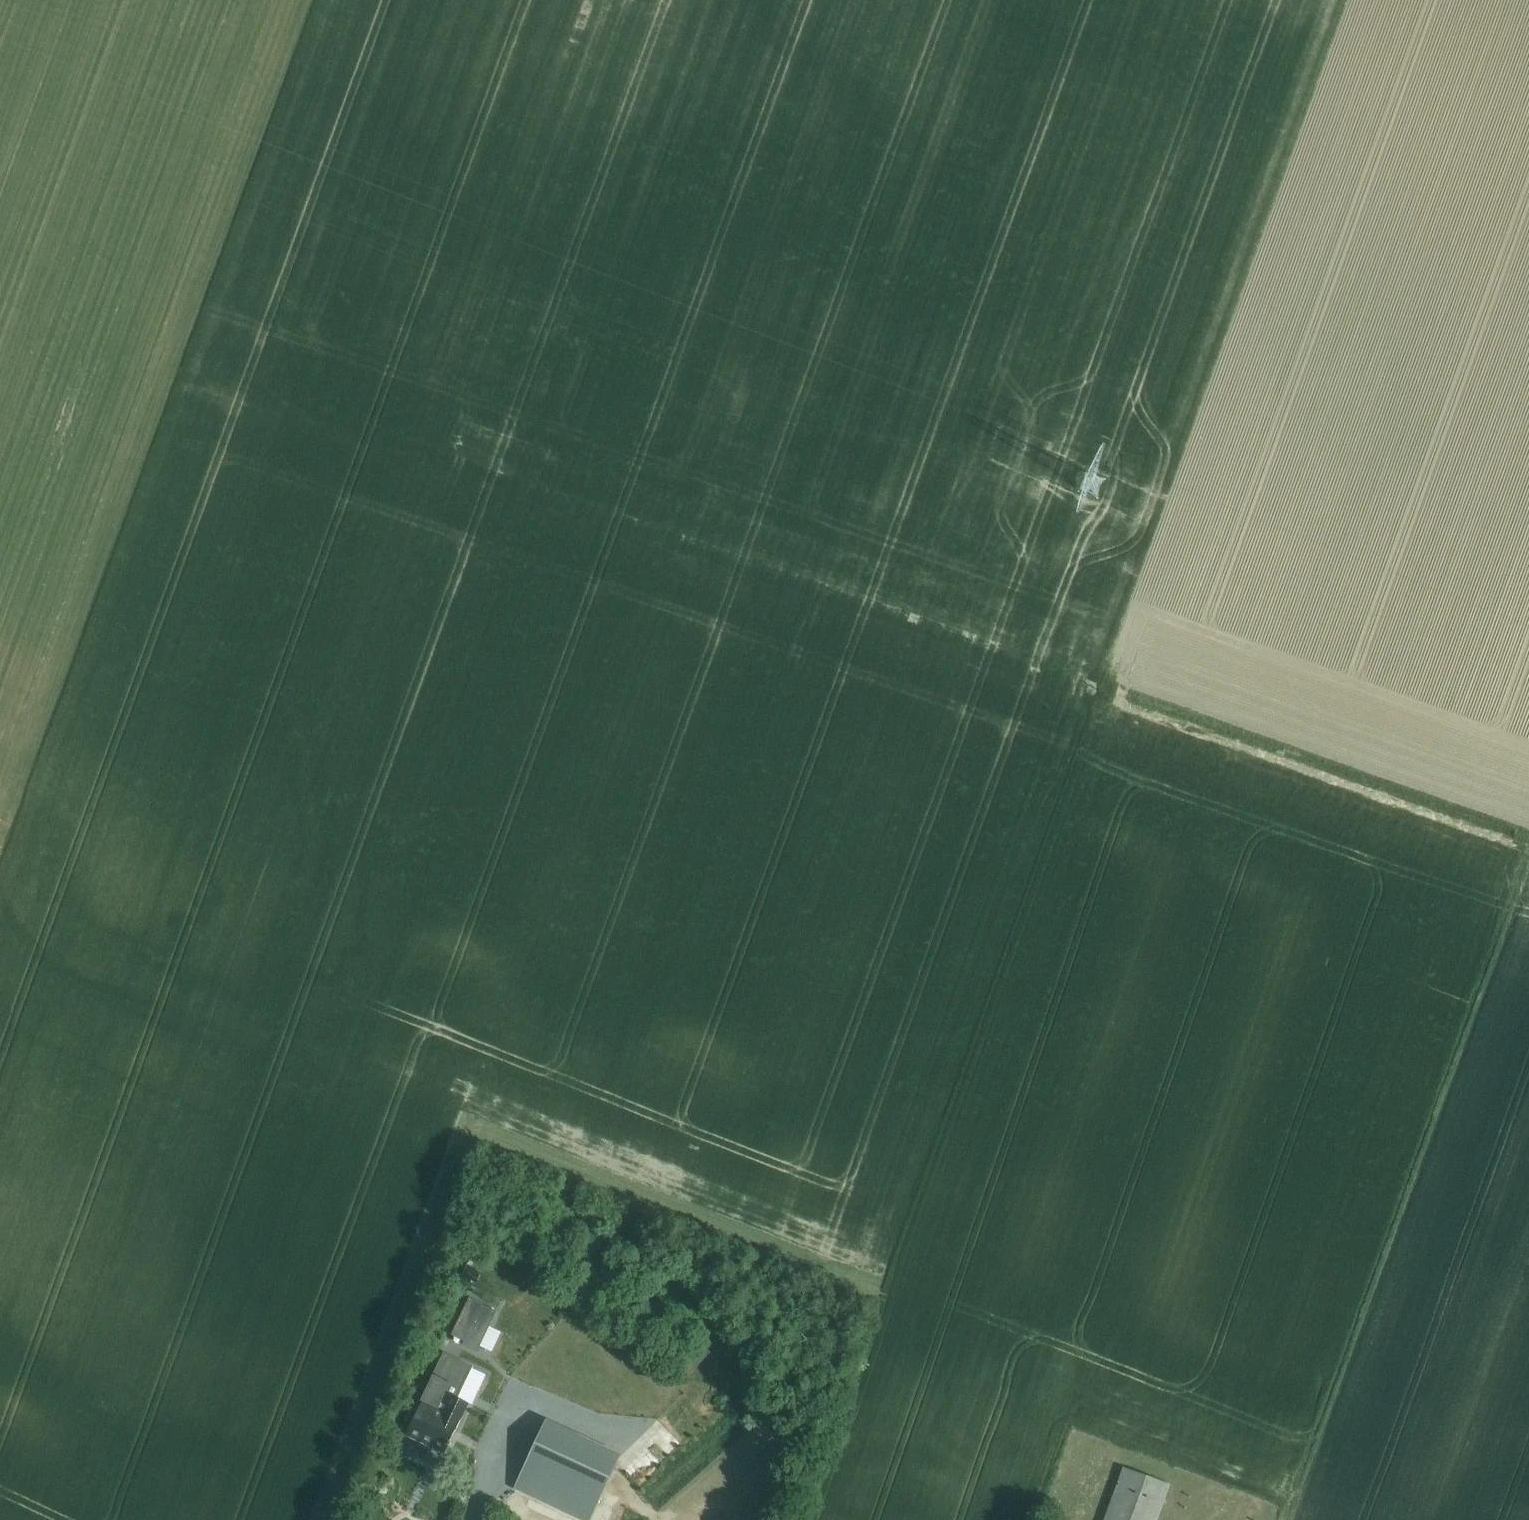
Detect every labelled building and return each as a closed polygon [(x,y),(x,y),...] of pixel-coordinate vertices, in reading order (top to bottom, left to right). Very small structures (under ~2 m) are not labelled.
[(482,1272),(467,1265),(462,1276),(476,1283),(482,1272)] [(477,1352),(496,1312),(483,1306),(484,1304),(470,1298),(452,1336),(465,1342),(463,1345),(477,1352)] [(444,1357),(407,1436),(445,1454),(469,1404),(458,1398),(472,1370),(444,1357)] [(543,1432),(531,1456),(532,1456),(518,1487),(588,1519),(591,1519),(621,1454),(549,1420),(543,1432)] [(1169,1485),(1125,1469),(1107,1519),(1156,1519),(1169,1485)]
